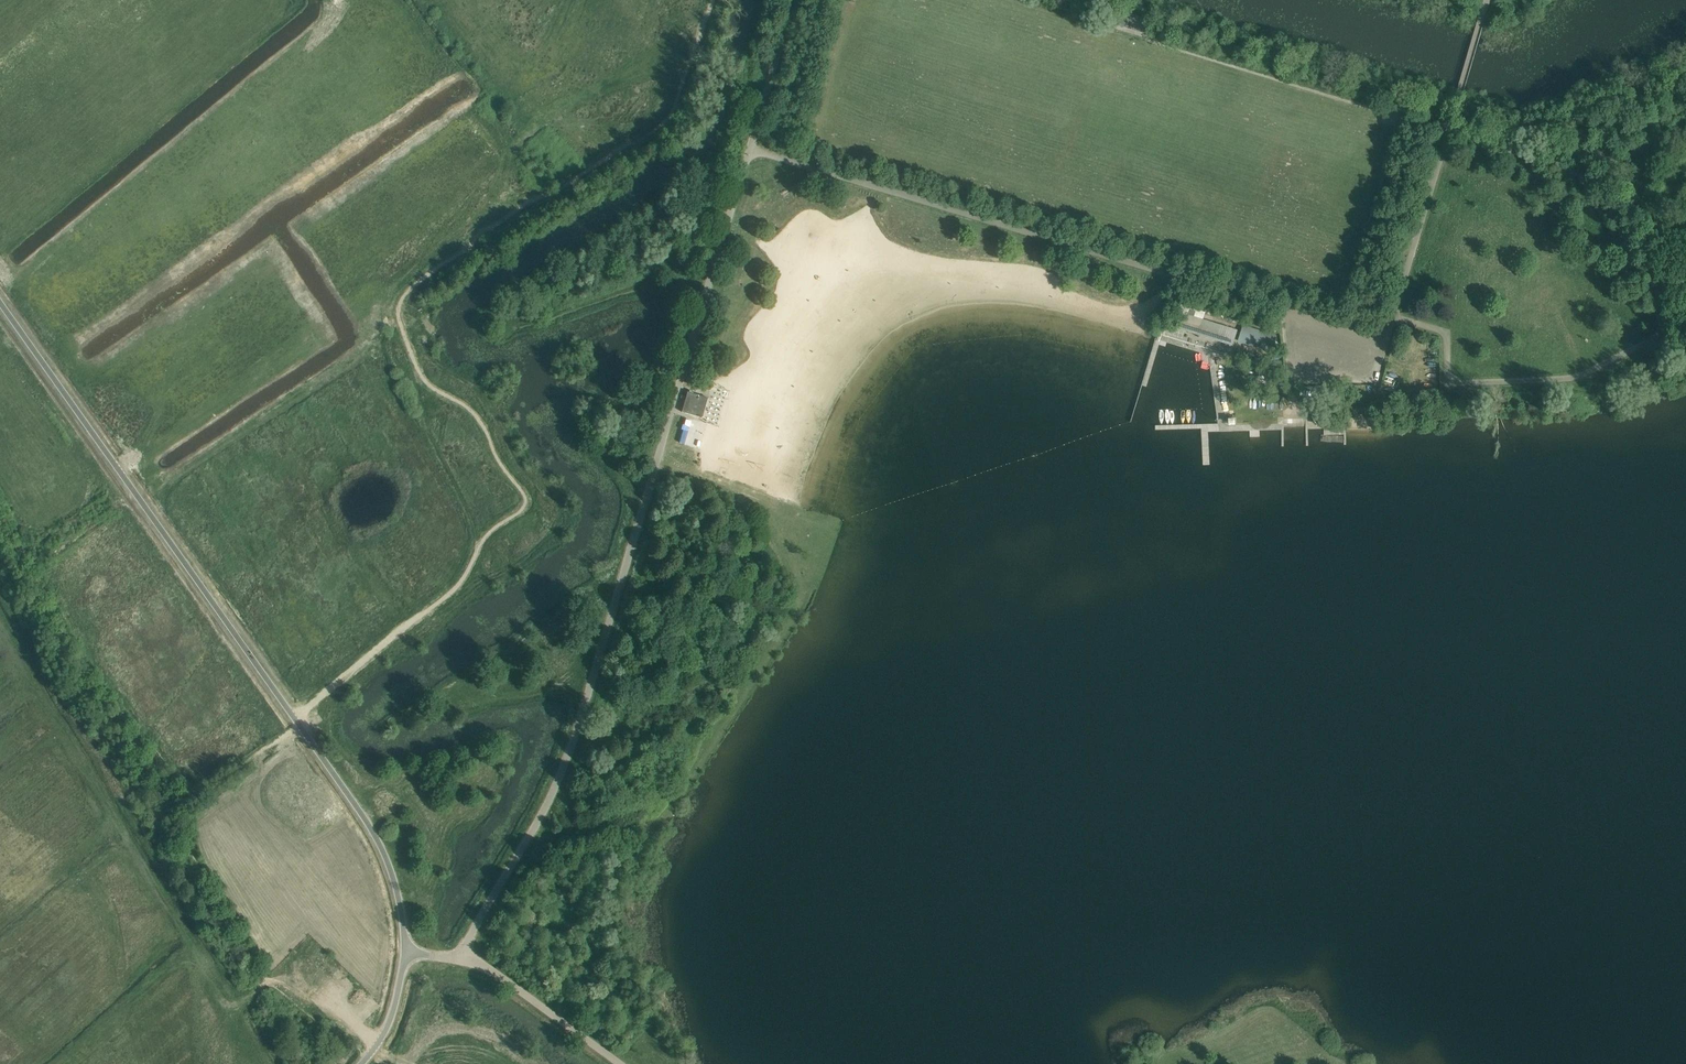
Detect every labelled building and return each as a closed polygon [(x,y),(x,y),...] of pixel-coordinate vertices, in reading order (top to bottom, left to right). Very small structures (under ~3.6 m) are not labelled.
[(1181,301),(1179,306),(1204,314),(1206,309),(1181,301)] [(1179,306),(1178,312),(1203,319),(1205,314),(1179,306)] [(1181,314),(1177,328),(1211,338),(1232,345),(1237,331),(1181,314)] [(1244,328),(1239,342),(1271,351),(1275,338),(1244,328)] [(681,412),(702,418),(708,398),(690,393),(691,391),(688,390),(687,392),(681,412)] [(680,428),(677,442),(683,443),(686,429),(680,428)]
